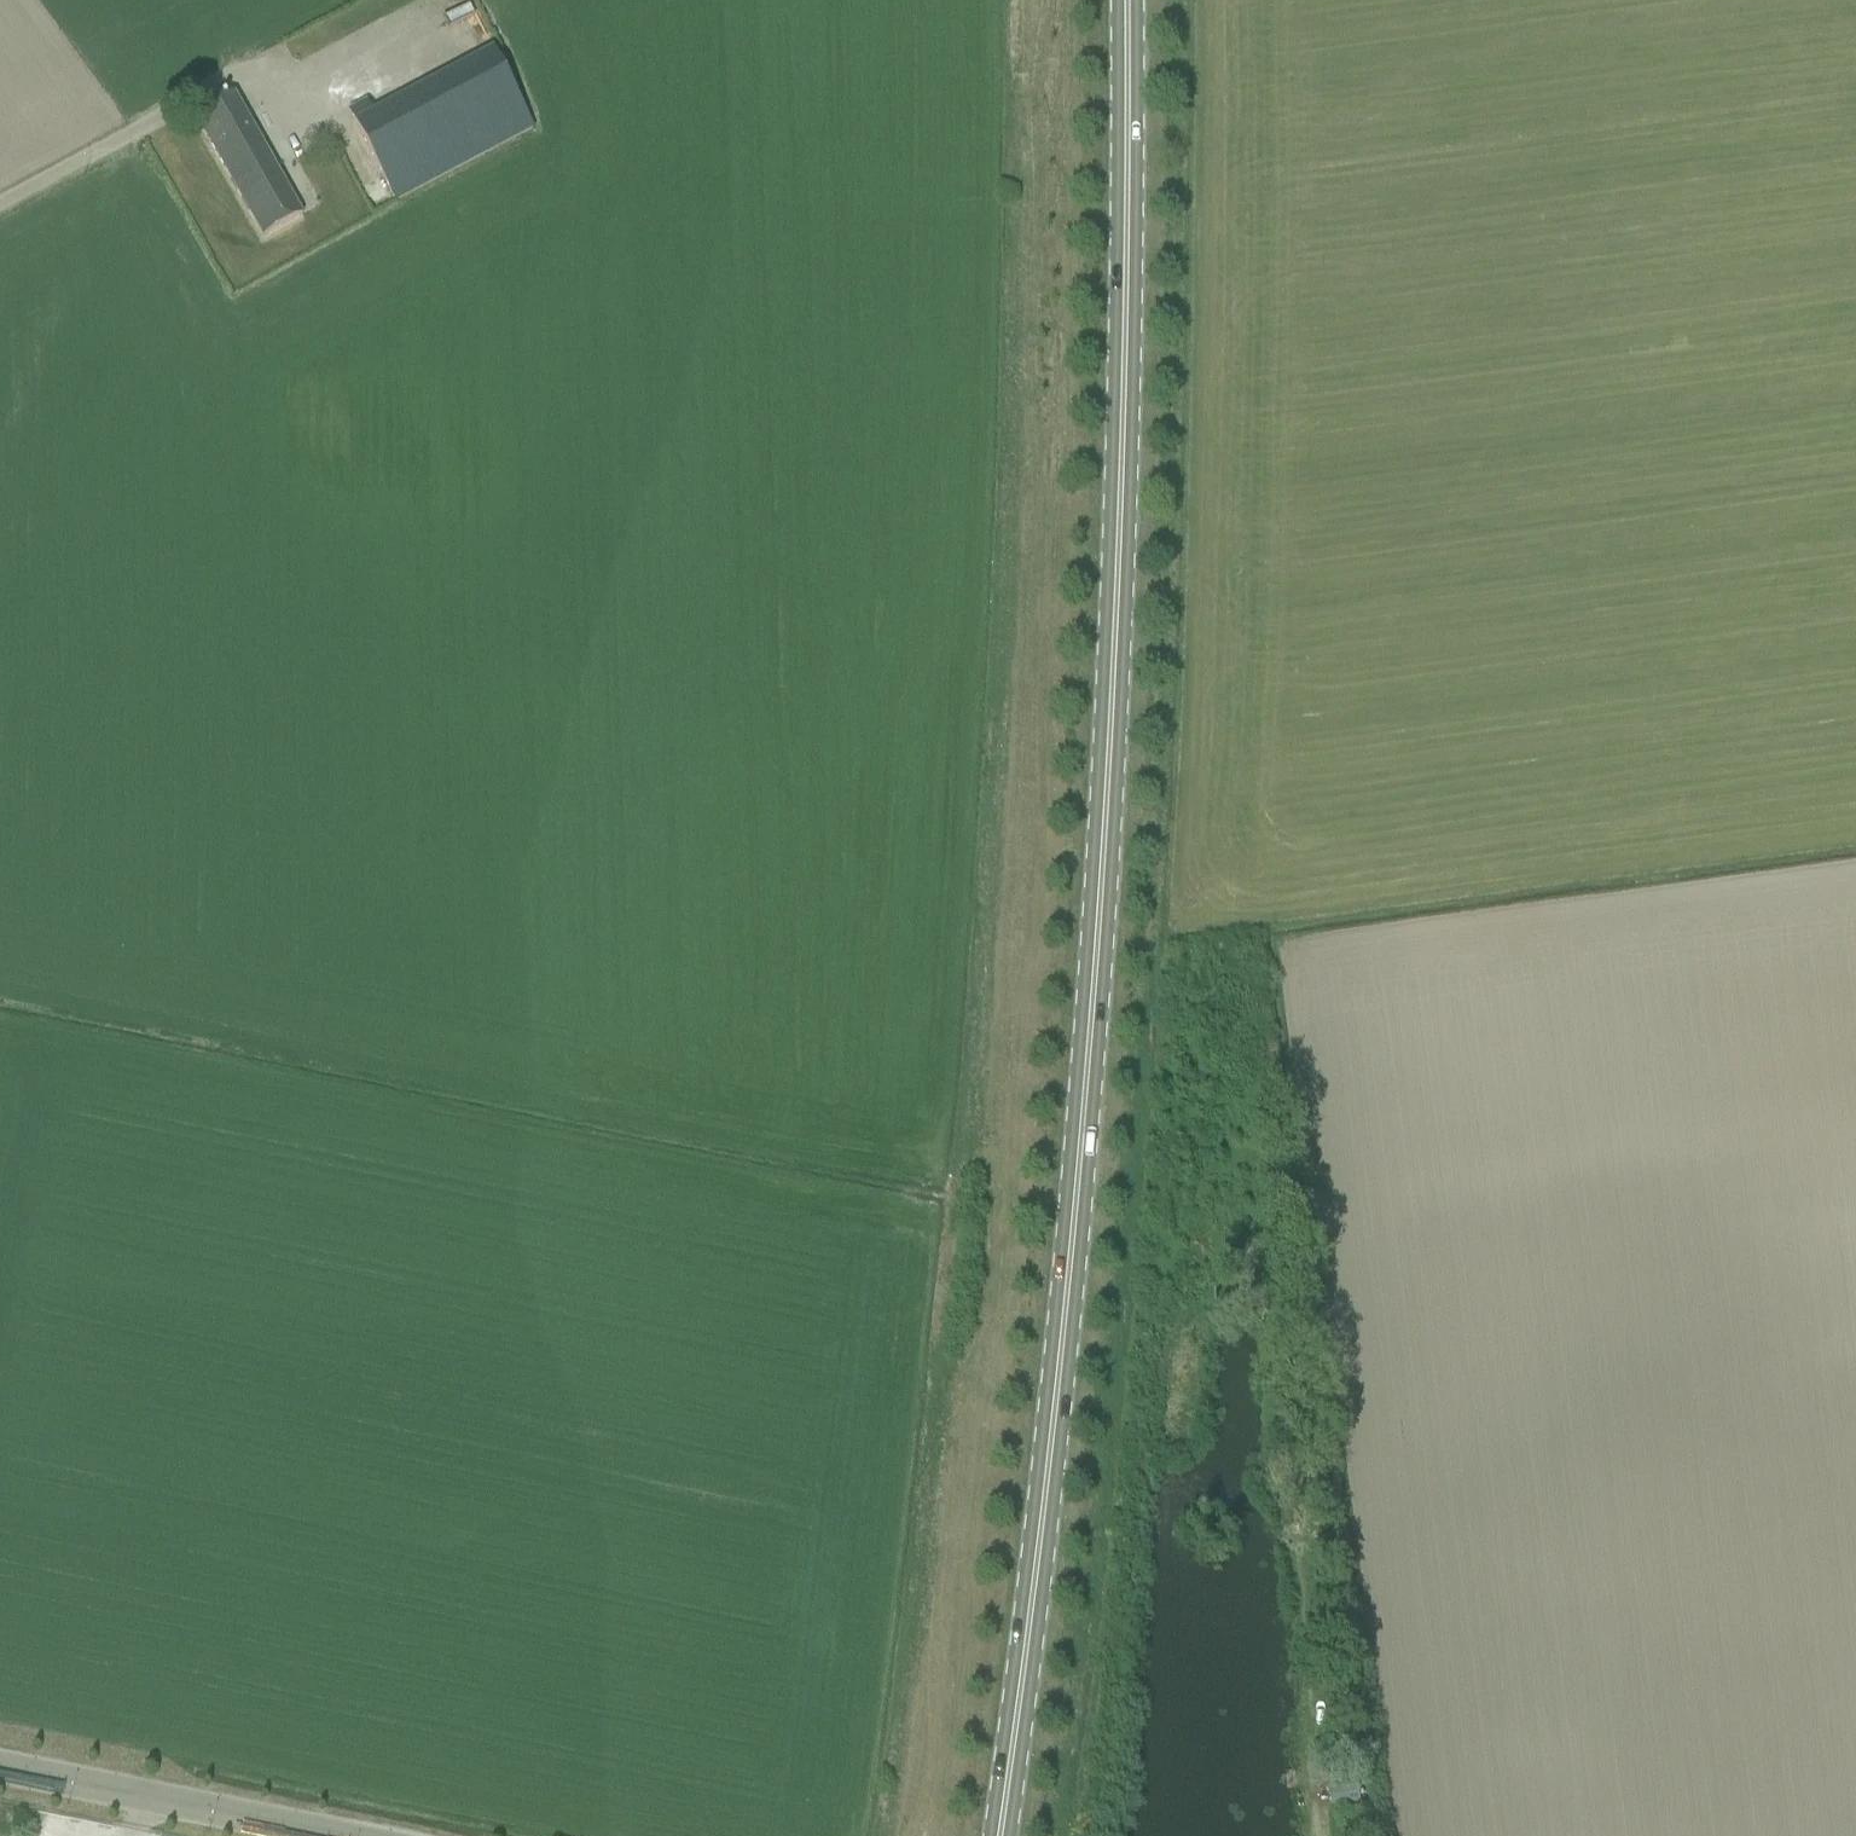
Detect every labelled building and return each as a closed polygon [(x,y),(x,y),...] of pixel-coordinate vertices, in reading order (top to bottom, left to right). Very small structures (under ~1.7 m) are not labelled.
[(354,125),(365,146),(396,204),(532,132),(491,53),(354,125)] [(232,95),(193,117),(205,138),(262,240),(301,218),(300,216),(276,173),(244,116),(232,95)]
